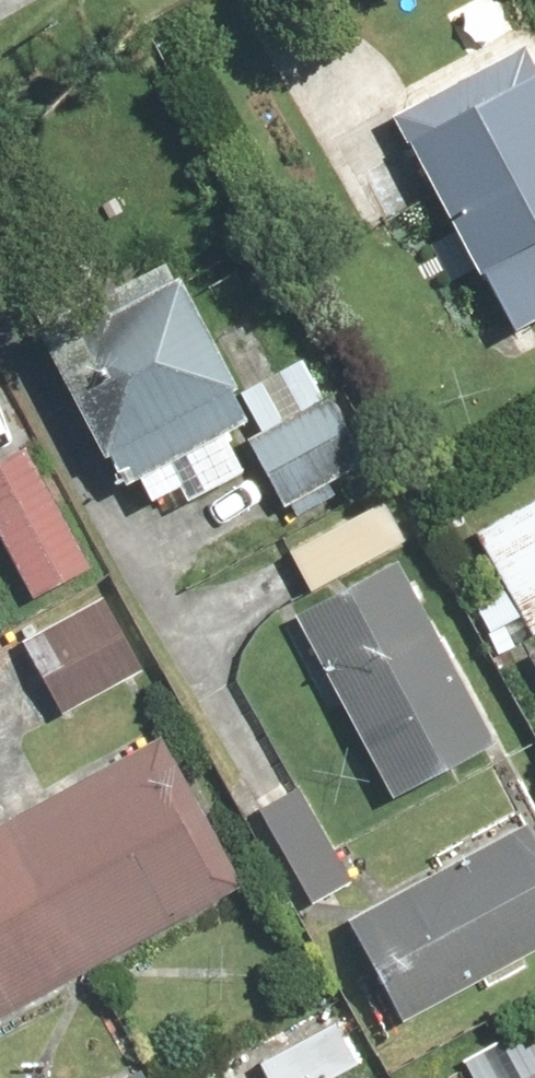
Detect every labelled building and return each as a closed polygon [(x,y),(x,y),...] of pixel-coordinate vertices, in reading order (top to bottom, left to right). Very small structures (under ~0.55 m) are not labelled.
[(350,175),(383,236),(405,225),(427,266),(455,252),(473,285),(480,281),(512,342),(534,329),(534,85),(517,52),(390,120),(404,146),(350,175)] [(160,257),(28,326),(114,489),(132,480),(145,505),(174,490),(182,505),(248,471),(228,433),(248,423),(160,257)] [(307,358),(239,396),(259,432),(243,441),(287,520),(335,493),(332,487),(368,468),(307,358)] [(0,467),(0,542),(33,602),(91,569),(26,452),(0,467)] [(472,534),(504,592),(471,610),(488,640),(522,620),(531,636),(534,633),(534,500),(472,534)] [(405,544),(383,503),(288,553),(310,594),(405,544)] [(397,564),(292,621),(387,797),(492,740),(397,564)] [(147,668),(108,599),(21,648),(60,718),(147,668)] [(242,883),(162,736),(0,825),(0,1016),(242,883)] [(301,792),(258,816),(307,904),(350,880),(301,792)] [(345,926),(400,1026),(534,952),(534,823),(525,804),(430,856),(440,874),(345,926)] [(357,1056),(333,1024),(259,1070),(265,1077),(326,1077),(357,1056)] [(130,1077),(159,1077),(151,1065),(130,1077)]
